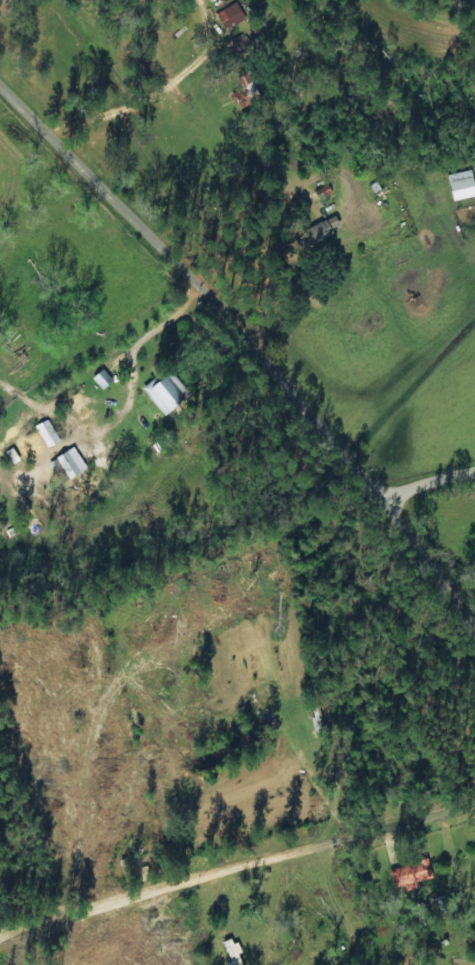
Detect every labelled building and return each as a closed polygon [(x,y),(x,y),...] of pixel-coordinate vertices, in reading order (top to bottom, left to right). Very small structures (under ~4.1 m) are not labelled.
[(216,11),(223,29),(245,20),(238,3),(216,11)] [(256,39),(250,29),(230,39),(235,49),(256,39)] [(232,90),(238,108),(264,100),(258,81),(232,90)] [(447,175),(454,201),(474,195),(474,183),(471,169),(447,175)] [(341,225),(337,215),(308,227),(314,242),(335,234),(333,228),(341,225)] [(113,380),(103,368),(93,378),(103,389),(113,380)] [(141,388),(164,416),(185,399),(176,389),(181,385),(171,372),(156,384),(152,379),(141,388)] [(46,447),(59,442),(49,419),(37,424),(46,447)] [(87,469),(76,447),(49,461),(60,483),(87,469)] [(433,877),(429,859),(390,869),(395,888),(415,882),(433,877)] [(238,954),(241,953),(234,937),(223,941),(231,961),(227,963),(228,964),(243,964),(238,954)]
